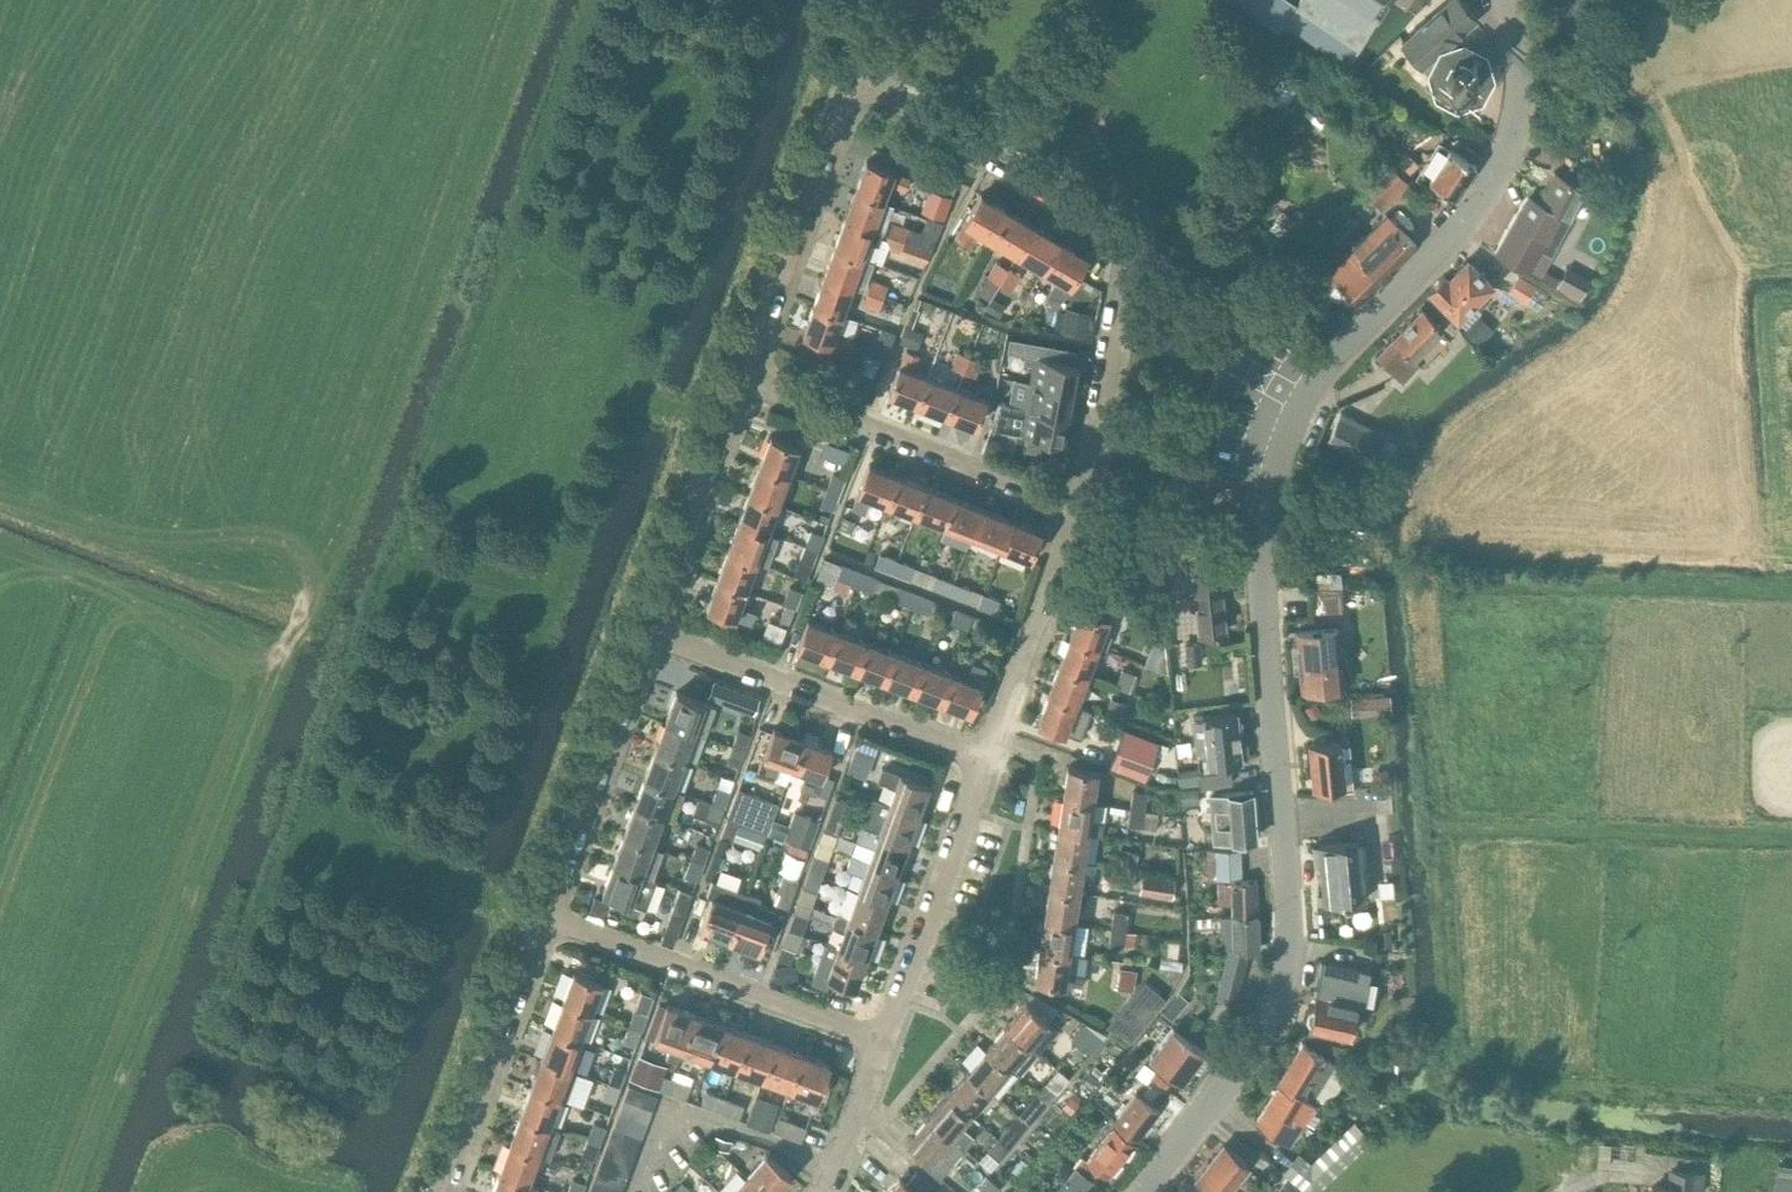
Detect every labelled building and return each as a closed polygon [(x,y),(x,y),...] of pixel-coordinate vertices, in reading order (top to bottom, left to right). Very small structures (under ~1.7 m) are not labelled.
[(1295,6),(1299,8),(1355,45),(1358,47),(1389,0),(1299,0),(1295,6)] [(1462,58),(1450,43),(1476,21),(1458,0),(1448,0),(1401,41),(1422,66),(1424,65),(1432,74),(1427,85),(1459,106),(1471,87),(1460,90),(1448,85),(1444,73),(1450,62),(1462,58)] [(1460,90),(1471,87),(1472,86),(1479,73),(1474,64),(1462,58),(1450,62),(1444,73),(1448,85),(1460,90)] [(1282,72),(1264,94),(1282,108),(1300,86),(1297,83),(1282,72)] [(1372,132),(1365,140),(1376,148),(1382,141),(1372,132)] [(1395,145),(1384,155),(1391,163),(1401,152),(1395,145)] [(1457,198),(1476,166),(1449,149),(1429,180),(1457,198)] [(855,191),(883,201),(889,185),(904,190),(909,178),(893,172),(894,172),(866,161),(855,191)] [(1363,187),(1361,189),(1383,210),(1409,183),(1405,179),(1391,166),(1388,162),(1386,163),(1363,187)] [(1514,219),(1496,252),(1530,271),(1538,275),(1540,276),(1544,269),(1549,260),(1551,255),(1557,245),(1570,220),(1588,189),(1555,170),(1537,201),(1528,196),(1514,219)] [(929,187),(920,210),(944,219),(953,195),(929,187)] [(855,191),(845,219),(873,229),(883,201),(855,191)] [(991,240),(1008,211),(981,195),(964,224),(964,225),(956,238),(968,245),(976,231),(991,240)] [(1282,210),(1268,228),(1278,235),(1292,217),(1282,210)] [(1017,255),(1034,226),(1008,211),(991,240),(1017,255)] [(1326,286),(1323,289),(1343,307),(1347,303),(1353,297),(1359,304),(1360,303),(1416,244),(1385,215),(1364,237),(1348,254),(1328,274),(1333,278),(1328,284),(1326,286)] [(834,248),(834,249),(861,259),(862,258),(862,257),(868,242),(878,246),(883,233),(873,229),(845,219),(844,220),(834,248)] [(893,223),(889,234),(905,240),(932,250),(936,238),(921,232),(909,228),(893,222),(893,223)] [(1043,271),(1060,242),(1034,226),(1017,255),(1043,271)] [(888,235),(884,246),(900,252),(927,262),(932,250),(905,240),(889,234),(888,235)] [(1060,242),(1043,271),(1057,279),(1050,293),(1061,300),(1069,286),(1070,286),(1087,257),(1060,242)] [(856,275),(861,259),(834,249),(824,277),(851,287),(862,291),(866,278),(856,275)] [(1493,287),(1467,261),(1448,281),(1444,277),(1429,292),(1459,322),(1460,321),(1465,326),(1481,310),(1476,305),(1493,287)] [(1000,284),(1009,269),(996,262),(987,277),(1000,284)] [(1009,269),(1000,284),(1012,292),(1021,276),(1009,269)] [(1517,274),(1507,291),(1537,309),(1547,292),(1517,274)] [(907,275),(902,286),(913,290),(917,279),(907,275)] [(824,277),(814,304),(842,313),(851,287),(824,277)] [(1564,285),(1562,288),(1578,296),(1583,286),(1567,278),(1564,285)] [(867,292),(883,298),(888,285),(871,280),(867,292)] [(879,311),(883,298),(867,292),(863,305),(879,311)] [(991,297),(985,308),(999,316),(1005,305),(991,297)] [(1026,301),(1022,309),(1030,313),(1034,305),(1026,301)] [(814,305),(803,335),(831,345),(831,343),(847,349),(851,337),(835,332),(841,315),(842,313),(814,304),(814,305)] [(907,324),(906,327),(911,329),(919,310),(914,308),(907,324)] [(1065,308),(1062,333),(1087,336),(1091,312),(1065,308)] [(1403,384),(1420,366),(1414,360),(1443,330),(1422,309),(1375,357),(1403,384)] [(1478,315),(1464,331),(1479,345),(1494,329),(1478,315)] [(1009,337),(1007,350),(1024,353),(1022,363),(1033,365),(1030,382),(1072,390),(1077,363),(1076,363),(1074,363),(1077,349),(1009,337)] [(876,375),(883,354),(864,347),(857,368),(876,375)] [(1079,348),(1076,363),(1077,363),(1086,365),(1090,349),(1089,349),(1079,347),(1079,348)] [(973,348),(970,356),(978,360),(981,351),(973,348)] [(918,405),(928,377),(912,371),(919,355),(906,349),(904,355),(899,366),(889,394),(918,405)] [(963,372),(970,356),(957,351),(951,367),(963,372)] [(970,356),(963,372),(975,378),(982,362),(978,360),(970,356)] [(947,416),(958,389),(928,377),(918,405),(947,416)] [(996,415),(991,428),(1020,434),(1028,436),(1057,441),(1062,442),(1067,416),(1072,390),(1030,382),(1025,408),(1001,402),(1000,406),(996,415)] [(958,389),(947,416),(975,427),(986,399),(958,389)] [(1337,417),(1327,442),(1373,462),(1384,437),(1355,425),(1357,420),(1339,413),(1337,417)] [(761,464),(788,474),(798,446),(771,436),(761,464)] [(986,442),(984,450),(988,455),(995,456),(1000,452),(1002,446),(1000,440),(991,439),(986,442)] [(777,504),(788,474),(761,464),(750,493),(777,504)] [(887,503),(898,476),(869,465),(858,493),(852,508),(864,513),(870,497),(887,503)] [(827,491),(839,496),(844,479),(832,475),(827,491)] [(916,514),(927,487),(898,476),(887,503),(916,514)] [(944,525),(954,498),(927,487),(916,514),(944,525)] [(833,511),(839,496),(827,491),(821,506),(833,511)] [(766,533),(777,504),(750,493),(739,523),(766,533)] [(972,536),(983,509),(954,498),(944,525),(972,536)] [(1001,547),(1011,520),(983,509),(972,536),(1001,547)] [(843,515),(838,526),(850,531),(855,520),(843,515)] [(1011,520),(1001,547),(1030,558),(1040,531),(1011,520)] [(777,537),(766,533),(739,523),(728,552),(756,562),(767,566),(777,537)] [(804,548),(818,553),(824,536),(810,531),(804,548)] [(804,548),(794,544),(791,552),(801,556),(798,563),(811,568),(818,553),(804,548)] [(1201,564),(1199,545),(1165,547),(1167,575),(1191,573),(1194,598),(1189,598),(1190,610),(1195,610),(1197,634),(1225,631),(1218,562),(1201,564)] [(746,588),(756,562),(728,552),(718,580),(746,588)] [(893,574),(897,560),(880,554),(875,567),(893,574)] [(897,560),(893,574),(911,580),(915,567),(897,560)] [(855,585),(860,572),(842,565),(837,578),(855,585)] [(860,572),(855,585),(872,592),(877,579),(860,572)] [(1316,613),(1342,611),(1340,574),(1314,575),(1316,613)] [(949,594),(953,582),(936,575),(930,589),(948,595),(949,594)] [(739,607),(746,588),(718,580),(707,609),(735,619),(735,618),(751,624),(755,613),(739,607)] [(949,594),(948,595),(966,602),(967,601),(972,589),(953,582),(949,594)] [(911,607),(916,594),(899,587),(893,600),(911,607)] [(786,605),(795,609),(801,592),(790,588),(783,604),(786,605)] [(972,589),(967,601),(978,606),(983,594),(983,592),(972,588),(972,589)] [(916,594),(911,607),(929,614),(934,601),(916,594)] [(995,612),(999,601),(983,594),(978,606),(995,612)] [(787,627),(795,609),(786,605),(779,624),(787,627)] [(1070,636),(1098,647),(1106,650),(1111,636),(1103,632),(1108,618),(1081,607),(1070,636)] [(968,628),(972,617),(956,611),(951,622),(968,628)] [(827,659),(837,631),(807,620),(797,648),(827,659)] [(855,670),(867,642),(837,631),(827,659),(855,670)] [(1335,656),(1335,649),(1340,648),(1339,631),(1299,635),(1304,687),(1340,684),(1337,656),(1335,656)] [(1087,676),(1098,647),(1070,636),(1059,666),(1087,676)] [(1186,664),(1203,663),(1201,641),(1184,643),(1186,664)] [(885,681),(896,653),(867,642),(855,670),(885,681)] [(1149,651),(1144,664),(1167,673),(1165,658),(1149,651)] [(913,691),(924,664),(896,653),(885,681),(913,691)] [(940,701),(952,674),(924,664),(913,691),(940,701)] [(952,674),(940,701),(970,713),(981,685),(980,684),(986,669),(973,664),(967,679),(952,674)] [(1076,704),(1087,676),(1059,666),(1048,694),(1076,704)] [(1129,691),(1135,674),(1122,669),(1115,686),(1129,691)] [(737,689),(730,707),(754,716),(761,698),(737,689)] [(665,721),(693,731),(704,703),(676,692),(665,721)] [(1091,710),(1076,704),(1048,694),(1037,723),(1066,734),(1066,733),(1081,738),(1091,710)] [(1364,696),(1350,696),(1351,715),(1370,714),(1370,709),(1370,695),(1364,696)] [(1118,720),(1124,703),(1111,698),(1104,715),(1118,720)] [(1314,701),(1304,708),(1310,719),(1321,712),(1314,701)] [(1242,762),(1239,733),(1242,729),(1241,719),(1237,717),(1237,713),(1192,718),(1196,755),(1206,754),(1207,765),(1242,762)] [(683,760),(693,731),(665,721),(655,750),(683,760)] [(779,762),(792,767),(802,739),(773,729),(757,772),(774,778),(779,762)] [(733,746),(744,750),(750,735),(738,730),(733,746)] [(1147,780),(1160,744),(1123,730),(1109,766),(1147,780)] [(859,737),(855,746),(875,753),(878,744),(859,737)] [(802,739),(792,767),(806,772),(800,788),(816,794),(832,750),(802,739)] [(1313,790),(1345,787),(1341,741),(1308,744),(1313,790)] [(739,766),(744,750),(733,746),(727,762),(739,766)] [(873,767),(877,754),(875,753),(855,746),(851,759),(873,767)] [(672,789),(683,760),(655,750),(644,778),(672,789)] [(1231,764),(1197,767),(1197,768),(1198,784),(1198,786),(1232,783),(1231,764)] [(889,804),(918,814),(928,785),(882,768),(877,782),(895,788),(889,804)] [(1063,798),(1093,803),(1097,772),(1068,768),(1063,798)] [(1386,770),(1374,771),(1374,783),(1387,783),(1386,770)] [(712,803),(724,808),(735,780),(716,773),(711,786),(717,788),(712,803)] [(666,805),(672,789),(644,778),(634,807),(662,818),(662,817),(672,821),(676,809),(666,805)] [(1182,807),(1199,805),(1197,788),(1180,790),(1182,807)] [(731,810),(727,819),(747,826),(758,796),(739,789),(731,810)] [(1130,809),(1145,811),(1147,793),(1133,791),(1132,801),(1121,799),(1120,807),(1130,808),(1130,809)] [(1212,841),(1256,837),(1253,792),(1208,795),(1212,841)] [(829,814),(843,820),(850,803),(835,798),(829,814)] [(918,814),(889,804),(872,798),(867,811),(861,826),(907,842),(918,814)] [(1090,821),(1093,803),(1063,798),(1059,828),(1088,833),(1101,834),(1103,823),(1090,821)] [(713,837),(724,808),(712,803),(703,826),(699,824),(697,830),(713,837)] [(652,845),(662,818),(634,807),(623,835),(652,845)] [(1144,814),(1145,811),(1130,809),(1127,826),(1142,828),(1144,814)] [(1144,814),(1142,828),(1155,830),(1158,817),(1158,813),(1145,811),(1144,814)] [(810,848),(818,826),(820,821),(801,814),(790,841),(810,848)] [(837,836),(843,820),(829,814),(823,831),(837,836)] [(731,842),(737,824),(727,820),(720,838),(731,842)] [(897,871),(907,842),(861,826),(857,840),(873,847),(868,860),(868,861),(897,871)] [(748,828),(743,843),(760,849),(766,834),(748,828)] [(1083,863),(1088,833),(1059,828),(1054,858),(1083,863)] [(641,874),(652,845),(623,835),(613,864),(641,874)] [(1323,905),(1364,901),(1359,841),(1318,844),(1323,905)] [(789,842),(787,849),(805,856),(807,848),(789,842)] [(689,861),(703,866),(709,848),(696,844),(689,861)] [(1206,878),(1242,877),(1241,849),(1205,850),(1206,878)] [(1120,869),(1135,871),(1137,854),(1123,852),(1120,869)] [(868,861),(868,860),(852,854),(846,869),(863,876),(858,890),(887,900),(897,871),(868,861)] [(808,872),(823,877),(828,860),(814,855),(808,872)] [(703,866),(689,861),(680,858),(674,874),(697,882),(703,866)] [(1079,893),(1083,863),(1054,858),(1049,888),(1079,893)] [(635,891),(641,874),(613,864),(602,893),(632,904),(632,903),(646,909),(650,897),(635,891)] [(1120,869),(1118,887),(1132,888),(1135,871),(1120,869)] [(817,893),(823,877),(808,872),(803,888),(817,893)] [(788,910),(798,879),(783,874),(779,886),(773,904),(788,910)] [(1159,875),(1157,896),(1161,896),(1173,898),(1175,877),(1159,875)] [(729,940),(747,892),(712,880),(706,895),(711,897),(699,929),(729,940)] [(1230,918),(1258,916),(1257,882),(1218,884),(1219,905),(1232,905),(1232,916),(1220,917),(1220,918),(1230,918)] [(1074,923),(1079,893),(1049,888),(1045,919),(1074,923)] [(683,918),(692,893),(679,889),(670,913),(683,918)] [(876,929),(887,900),(858,890),(848,918),(848,919),(876,929)] [(747,892),(729,940),(759,951),(772,919),(775,909),(758,902),(760,896),(747,892)] [(594,896),(589,912),(602,917),(607,901),(594,896)] [(1111,929),(1126,931),(1128,914),(1114,912),(1111,929)] [(788,929),(802,934),(808,918),(794,913),(788,929)] [(848,919),(848,918),(837,914),(833,925),(844,930),(837,947),(866,957),(876,929),(848,919)] [(1230,918),(1220,918),(1221,938),(1226,937),(1226,951),(1227,951),(1215,997),(1234,1003),(1249,951),(1259,951),(1258,916),(1230,918)] [(1069,953),(1074,923),(1045,919),(1040,948),(1069,953)] [(796,951),(802,934),(788,929),(782,946),(796,951)] [(1136,933),(1126,931),(1111,929),(1109,946),(1123,948),(1124,945),(1134,947),(1136,933)] [(1390,930),(1377,932),(1379,948),(1392,946),(1390,930)] [(866,957),(837,947),(827,976),(830,978),(855,987),(866,957)] [(1067,970),(1069,953),(1040,948),(1035,979),(1063,984),(1062,994),(1081,997),(1085,972),(1067,970)] [(1161,956),(1160,965),(1183,968),(1182,959),(1161,956)] [(1363,1006),(1369,969),(1319,961),(1311,1010),(1308,1012),(1307,1018),(1310,1021),(1309,1028),(1351,1035),(1355,1004),(1363,1006)] [(775,966),(774,966),(774,968),(775,982),(798,981),(797,965),(775,966)] [(563,1001),(591,1012),(601,983),(573,972),(563,1001)] [(1105,1026),(1104,1027),(1132,1040),(1166,999),(1166,998),(1144,980),(1105,1026)] [(634,991),(630,1003),(649,1010),(653,998),(634,991)] [(580,1041),(591,1012),(563,1001),(552,1030),(580,1041)] [(1029,1044),(1038,1051),(1059,1029),(1026,1001),(1006,1025),(1029,1044)] [(681,1048),(693,1014),(665,1004),(653,1038),(670,1044),(665,1057),(676,1061),(680,1048),(681,1048)] [(1168,1004),(1159,1016),(1170,1024),(1179,1013),(1168,1004)] [(628,1027),(642,1031),(647,1015),(634,1010),(628,1027)] [(707,1058),(722,1025),(693,1014),(681,1048),(707,1058)] [(734,1068),(748,1034),(722,1025),(707,1058),(734,1068)] [(1006,1025),(986,1048),(1009,1068),(1029,1044),(1006,1025)] [(636,1047),(642,1031),(628,1027),(622,1042),(636,1047)] [(1180,1085),(1205,1053),(1173,1028),(1147,1059),(1157,1067),(1151,1076),(1165,1088),(1172,1079),(1180,1085)] [(1089,1029),(1077,1044),(1089,1054),(1101,1038),(1089,1029)] [(570,1069),(580,1041),(552,1030),(542,1059),(570,1069)] [(762,1078),(775,1044),(748,1034),(734,1068),(762,1078)] [(1281,1084),(1256,1123),(1264,1128),(1262,1131),(1277,1140),(1279,1137),(1289,1144),(1303,1121),(1318,1098),(1328,1105),(1346,1076),(1332,1067),(1334,1064),(1301,1042),(1278,1081),(1281,1084)] [(789,1087),(802,1054),(775,1044),(762,1078),(789,1087)] [(989,1091),(1009,1068),(986,1048),(966,1071),(989,1091)] [(802,1054),(789,1087),(817,1097),(829,1063),(802,1054)] [(637,1061),(631,1079),(648,1085),(659,1089),(663,1076),(667,1065),(639,1055),(637,1061)] [(577,1072),(570,1069),(542,1059),(531,1087),(559,1097),(567,1100),(577,1072)] [(608,1083),(621,1088),(627,1071),(614,1066),(608,1083)] [(1095,1067),(1092,1071),(1098,1077),(1102,1072),(1095,1067)] [(969,1114),(989,1091),(966,1071),(946,1094),(969,1114)] [(1088,1074),(1082,1081),(1090,1088),(1096,1080),(1088,1074)] [(664,1093),(670,1078),(663,1076),(659,1089),(658,1091),(664,1093)] [(670,1078),(664,1093),(684,1100),(690,1085),(670,1078)] [(1038,1092),(1049,1102),(1061,1088),(1049,1079),(1038,1092)] [(615,1104),(621,1088),(608,1083),(602,1099),(615,1104)] [(623,1100),(652,1110),(657,1096),(628,1086),(623,1100)] [(548,1126),(559,1097),(531,1087),(521,1116),(548,1126)] [(719,1113),(725,1098),(706,1091),(701,1106),(719,1113)] [(1029,1125),(1049,1102),(1038,1092),(1018,1115),(1029,1125)] [(1071,1096),(1061,1106),(1070,1113),(1079,1103),(1078,1102),(1081,1098),(1075,1092),(1071,1096)] [(1138,1138),(1158,1111),(1135,1093),(1115,1120),(1138,1138)] [(960,1125),(969,1114),(946,1094),(926,1118),(964,1150),(974,1137),(960,1125)] [(725,1098),(719,1113),(739,1120),(744,1106),(725,1098)] [(647,1123),(652,1110),(623,1100),(618,1113),(647,1123)] [(642,1137),(647,1123),(618,1113),(613,1126),(642,1137)] [(773,1132),(778,1118),(768,1114),(763,1129),(773,1132)] [(538,1155),(548,1126),(521,1116),(510,1144),(538,1155)] [(778,1118),(773,1132),(801,1142),(806,1127),(778,1118)] [(939,1179),(964,1150),(926,1118),(906,1141),(928,1160),(923,1165),(939,1179)] [(587,1139),(601,1144),(607,1128),(593,1123),(587,1139)] [(998,1138),(1009,1148),(1021,1135),(1009,1125),(998,1138)] [(637,1150),(642,1137),(613,1126),(608,1140),(637,1150)] [(1135,1145),(1112,1126),(1086,1159),(1082,1155),(1074,1165),(1053,1191),(1081,1191),(1092,1179),(1099,1170),(1108,1178),(1135,1145)] [(729,1151),(745,1156),(749,1143),(733,1138),(729,1151)] [(990,1171),(1009,1148),(998,1138),(987,1152),(978,1161),(990,1171)] [(595,1160),(601,1144),(587,1139),(581,1155),(595,1160)] [(632,1164),(637,1150),(608,1140),(603,1153),(632,1164)] [(527,1183),(538,1155),(510,1144),(499,1173),(500,1173),(527,1183)] [(1248,1165),(1223,1145),(1196,1180),(1200,1183),(1197,1188),(1201,1191),(1226,1191),(1248,1165)] [(627,1178),(632,1164),(603,1153),(598,1167),(627,1178)] [(765,1191),(775,1191),(790,1175),(766,1153),(746,1176),(765,1191)] [(714,1156),(706,1166),(712,1171),(720,1162),(714,1156)] [(1020,1157),(1010,1168),(1020,1176),(1030,1165),(1020,1157)] [(1777,1179),(1791,1181),(1791,1166),(1779,1164),(1777,1179)] [(622,1191),(627,1178),(598,1167),(593,1181),(622,1191)] [(1705,1172),(1670,1170),(1669,1187),(1651,1185),(1650,1191),(1703,1191),(1705,1172)] [(493,1191),(524,1191),(527,1183),(500,1173),(493,1191)] [(746,1176),(732,1191),(765,1191),(746,1176)] [(1278,1188),(1284,1191),(1309,1191),(1288,1176),(1278,1188)] [(585,1184),(572,1179),(567,1191),(582,1191),(585,1184)] [(901,1179),(890,1191),(915,1191),(901,1179)] [(622,1191),(593,1181),(589,1191),(621,1191),(622,1191)] [(678,1191),(688,1191),(690,1189),(681,1181),(675,1189),(678,1191)]
